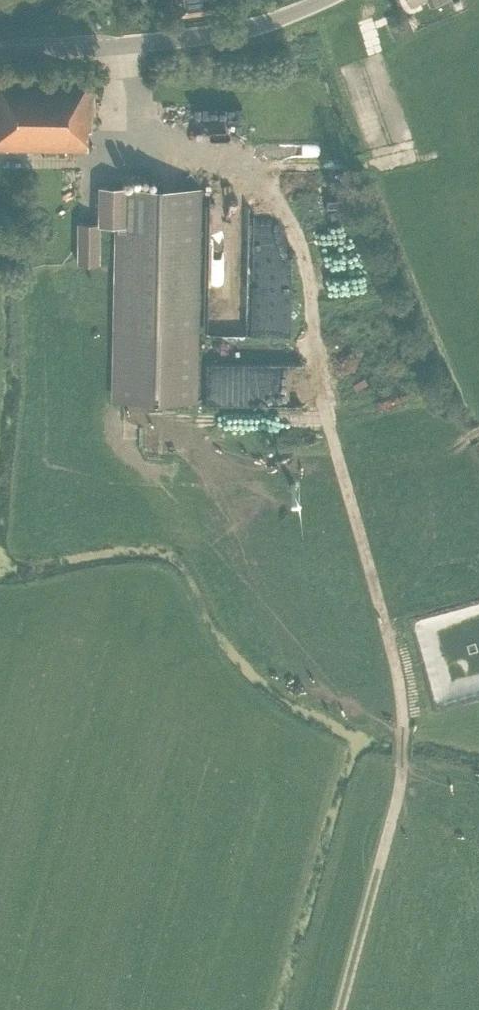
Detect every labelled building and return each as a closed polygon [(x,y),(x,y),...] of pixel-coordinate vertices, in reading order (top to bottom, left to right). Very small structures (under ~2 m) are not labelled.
[(218,0),(177,0),(179,16),(220,10),(218,0)] [(387,22),(395,39),(413,31),(406,14),(387,22)] [(92,130),(93,76),(0,75),(0,148),(88,149),(88,130),(92,130)] [(114,400),(196,402),(202,189),(98,186),(97,225),(118,226),(114,400)] [(79,221),(79,233),(78,262),(96,262),(97,222),(79,221)] [(256,396),(299,398),(300,360),(257,359),(256,396)]
